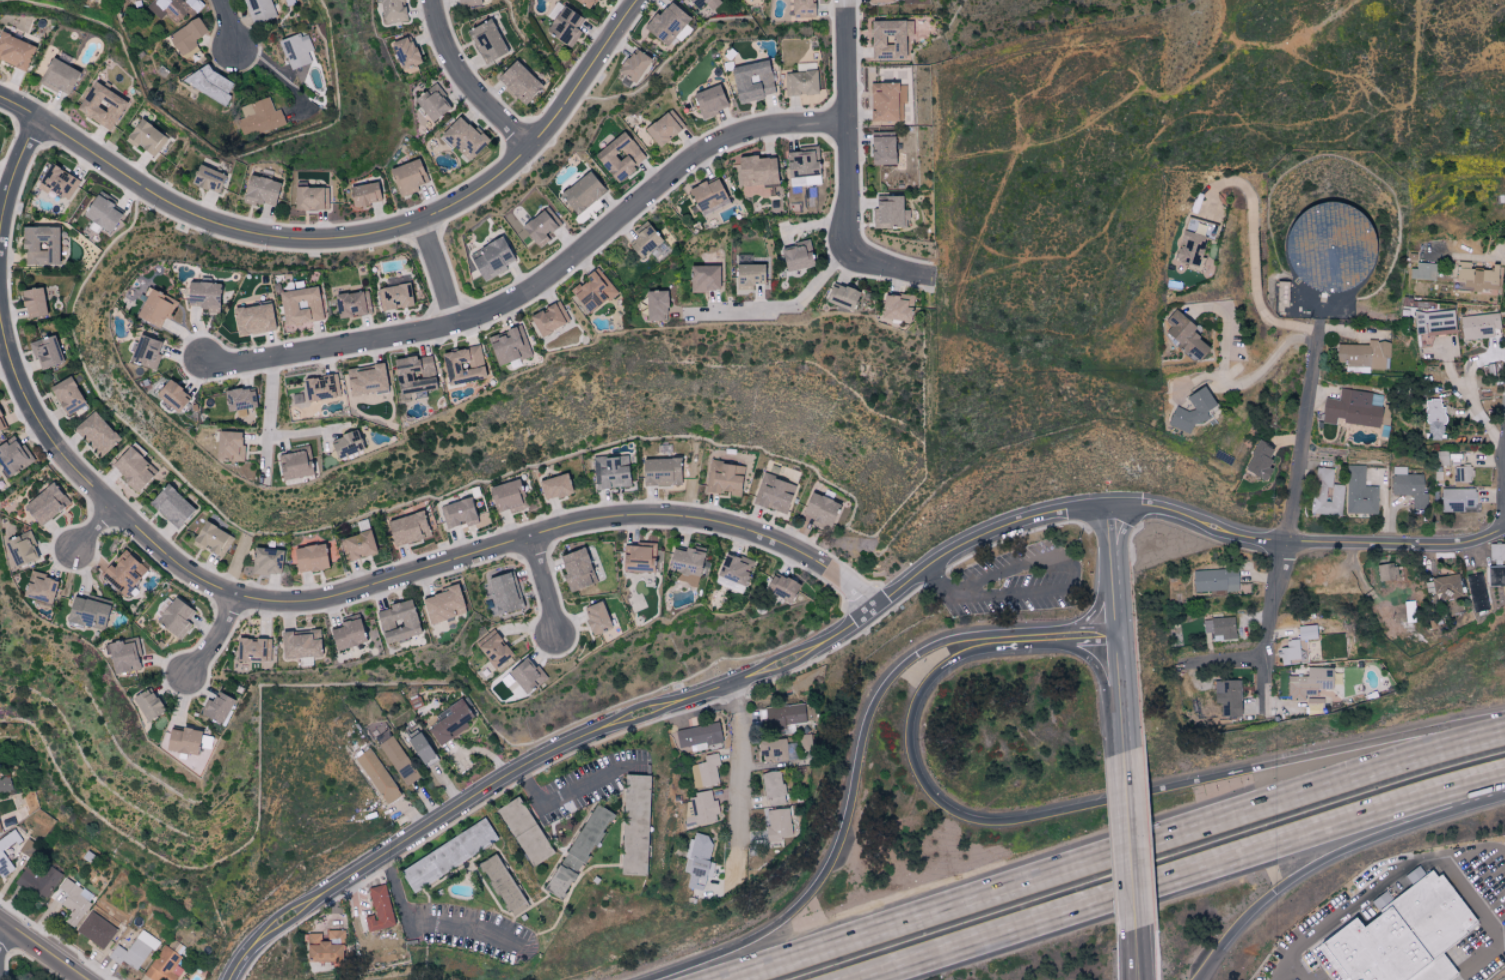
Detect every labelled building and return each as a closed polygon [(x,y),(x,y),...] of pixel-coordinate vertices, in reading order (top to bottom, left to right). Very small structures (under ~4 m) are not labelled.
[(166,13),(180,26),(201,2),(199,0),(184,0),(183,1),(182,0),(153,0),(146,7),(160,19),(166,13)] [(253,24),(276,17),(270,0),(244,0),(253,24)] [(404,5),(403,6),(402,0),(378,0),(382,24),(406,20),(404,5)] [(588,9),(594,0),(574,0),(588,9)] [(664,46),(689,18),(669,0),(667,0),(642,26),(664,46)] [(695,9),(706,0),(688,0),(695,9)] [(790,15),(814,15),(814,0),(790,0),(790,15)] [(583,17),(559,5),(544,33),(571,47),(580,31),(577,29),(583,17)] [(182,58),(197,47),(193,41),(207,31),(196,16),(167,37),(182,58)] [(481,62),(505,52),(490,18),(467,28),(481,62)] [(870,20),(870,60),(904,59),(904,36),(912,35),(912,20),(870,20)] [(0,31),(0,60),(23,71),(34,46),(0,31)] [(313,50),(308,38),(303,40),(300,32),(279,41),(292,72),(312,64),(308,53),(313,50)] [(419,63),(409,35),(389,42),(399,70),(419,63)] [(616,71),(634,83),(650,58),(633,47),(616,71)] [(68,96),(79,70),(50,58),(39,83),(68,96)] [(495,78),(523,105),(541,85),(513,59),(495,78)] [(773,95),(767,60),(729,66),(736,102),(773,95)] [(234,83),(200,62),(187,84),(225,107),(231,96),(228,94),(234,83)] [(784,72),(785,95),(816,94),(815,71),(784,72)] [(109,132),(128,103),(93,81),(74,109),(109,132)] [(870,83),(871,110),(868,110),(868,121),(904,120),(903,82),(870,83)] [(450,105),(433,83),(412,99),(430,122),(450,105)] [(700,118),(726,109),(718,84),(692,93),(700,118)] [(285,125),(279,109),(274,111),(269,97),(240,107),(243,117),(236,120),(243,140),(285,125)] [(684,125),(668,107),(643,130),(659,147),(684,125)] [(438,135),(466,162),(488,139),(474,126),(472,128),(458,114),(438,135)] [(152,157),(167,140),(140,117),(123,138),(134,147),(136,144),(152,157)] [(646,157),(621,130),(592,156),(616,183),(646,157)] [(893,131),(870,132),(871,164),(894,164),(893,131)] [(787,187),(818,185),(816,157),(818,157),(817,147),(785,150),(787,187)] [(736,156),(739,186),(775,183),(773,157),(756,158),(755,155),(736,156)] [(396,197),(419,190),(417,185),(427,182),(420,158),(388,167),(396,197)] [(37,185),(68,201),(80,180),(48,163),(37,185)] [(220,192),(224,173),(195,165),(190,185),(220,192)] [(576,216),(604,190),(585,170),(557,196),(576,216)] [(279,181),(248,174),(241,200),(272,207),(279,181)] [(687,188),(698,216),(728,203),(718,178),(705,183),(704,181),(687,188)] [(378,203),(376,182),(348,185),(349,206),(378,203)] [(328,186),(292,187),(293,210),(328,209),(328,186)] [(81,218),(110,231),(119,211),(112,208),(116,200),(94,190),(81,218)] [(901,195),(873,196),(873,228),(908,227),(907,210),(901,210),(901,195)] [(1369,204),(1286,206),(1288,286),(1371,284),(1369,204)] [(534,245),(560,222),(545,205),(519,228),(534,245)] [(1197,267),(1205,237),(1191,233),(1193,223),(1185,220),(1180,239),(1174,261),(1197,267)] [(641,259),(661,239),(646,224),(626,245),(641,259)] [(24,230),(60,230),(60,264),(28,264),(28,252),(24,250),(24,230)] [(511,263),(502,237),(475,246),(479,256),(470,259),(476,275),(511,263)] [(778,247),(784,272),(813,265),(808,241),(778,247)] [(1497,264),(1491,264),(1490,269),(1469,268),(1469,262),(1456,261),(1455,281),(1463,282),(1462,289),(1496,290),(1497,264)] [(1435,263),(1412,262),(1411,278),(1434,279),(1435,263)] [(763,264),(734,264),(734,292),(751,292),(751,283),(763,283),(763,264)] [(718,265),(689,266),(689,291),(718,291),(718,265)] [(568,290),(586,314),(616,292),(597,266),(582,276),(584,279),(568,290)] [(218,312),(221,284),(186,280),(184,303),(198,305),(198,310),(218,312)] [(1276,310),(1288,310),(1289,282),(1278,281),(1276,310)] [(381,310),(413,305),(409,282),(377,288),(381,310)] [(823,301),(850,311),(857,291),(830,282),(823,301)] [(47,314),(41,286),(19,290),(25,319),(47,314)] [(277,292),(282,326),(322,319),(317,286),(277,292)] [(135,316),(159,327),(164,317),(168,319),(176,301),(148,288),(135,316)] [(335,318),(370,314),(368,290),(333,294),(335,318)] [(666,320),(666,290),(645,291),(646,321),(666,320)] [(882,293),(879,318),(910,321),(912,296),(882,293)] [(536,335),(568,323),(560,300),(541,307),(542,310),(528,315),(536,335)] [(232,307),(234,335),(274,331),(271,303),(232,307)] [(1196,361),(1208,347),(1191,333),(1196,327),(1175,309),(1164,321),(1170,326),(1164,334),(1196,361)] [(1454,333),(1453,310),(1413,311),(1414,334),(1454,333)] [(1492,337),(1492,328),(1499,328),(1498,314),(1460,315),(1461,338),(1492,337)] [(530,354),(520,325),(486,337),(496,366),(530,354)] [(154,370),(160,354),(156,353),(160,342),(138,334),(128,360),(154,370)] [(38,369),(62,362),(53,335),(30,342),(38,369)] [(1367,345),(1336,344),(1335,366),(1383,368),(1384,357),(1389,357),(1389,341),(1367,340),(1367,345)] [(479,344),(439,353),(447,385),(486,376),(479,344)] [(387,393),(382,362),(370,364),(370,366),(345,370),(350,400),(387,393)] [(340,396),(337,374),(301,379),(303,394),(292,396),(293,402),(305,400),(305,402),(340,396)] [(62,415),(83,407),(71,376),(50,384),(62,415)] [(188,396),(166,378),(153,395),(176,412),(188,396)] [(253,387),(222,391),(225,411),(255,406),(253,387)] [(1214,397),(1195,389),(1187,407),(1176,403),(1166,425),(1188,434),(1194,421),(1202,425),(1214,397)] [(1324,397),(1321,422),(1335,424),(1335,421),(1379,426),(1383,394),(1339,389),(1338,399),(1324,397)] [(1426,439),(1445,439),(1445,407),(1440,407),(1440,399),(1426,399),(1426,439)] [(72,429),(99,457),(118,439),(91,410),(72,429)] [(242,432),(216,431),(215,460),(242,460),(242,432)] [(360,451),(356,432),(329,439),(334,457),(360,451)] [(19,446),(13,436),(0,443),(0,465),(6,476),(33,460),(24,443),(19,446)] [(1273,447),(1258,440),(1244,470),(1264,480),(1273,460),(1268,458),(1273,447)] [(154,473),(129,445),(108,464),(133,492),(154,473)] [(594,457),(595,488),(629,487),(627,456),(594,457)] [(642,487),(679,485),(678,458),(640,459),(642,487)] [(708,492),(717,493),(718,492),(739,495),(743,465),(711,462),(708,492)] [(1364,466),(1347,466),(1346,513),(1376,514),(1377,487),(1363,486),(1364,466)] [(1423,474),(1406,474),(1406,467),(1391,466),(1391,495),(1412,495),(1411,508),(1426,508),(1427,492),(1422,492),(1423,474)] [(1453,466),(1452,482),(1469,483),(1470,467),(1453,466)] [(1344,485),(1331,484),(1333,469),(1315,467),(1311,513),(1342,516),(1344,485)] [(537,481),(544,501),(572,492),(565,472),(537,481)] [(794,484),(763,474),(754,504),(785,514),(794,484)] [(521,504),(514,480),(488,487),(494,512),(521,504)] [(22,507),(40,527),(69,501),(51,481),(22,507)] [(193,509),(165,483),(147,503),(175,528),(193,509)] [(1441,512),(1473,511),(1473,488),(1440,489),(1441,512)] [(811,522),(828,529),(838,503),(810,492),(802,514),(813,518),(811,522)] [(445,527),(464,523),(464,526),(475,524),(469,498),(441,504),(445,527)] [(393,547),(428,536),(420,511),(385,522),(393,547)] [(203,547),(221,557),(233,537),(203,521),(190,544),(201,550),(203,547)] [(4,540),(15,566),(36,558),(31,546),(35,545),(29,530),(4,540)] [(338,539),(345,562),(375,552),(368,530),(338,539)] [(622,570),(653,572),(654,543),(635,542),(634,546),(623,545),(622,570)] [(1488,562),(1504,562),(1504,543),(1488,544),(1488,562)] [(292,546),(294,571),(326,569),(325,545),(292,546)] [(667,571),(700,576),(704,548),(685,546),(684,551),(671,549),(667,571)] [(280,574),(280,549),(252,548),(251,573),(280,574)] [(557,555),(567,591),(594,584),(584,548),(557,555)] [(146,570),(124,549),(100,574),(128,600),(137,590),(132,585),(146,570)] [(752,561),(724,553),(717,576),(722,577),(719,585),(743,591),(752,561)] [(1504,566),(1487,566),(1487,586),(1504,586),(1504,566)] [(1237,591),(1237,570),(1192,569),(1192,591),(1237,591)] [(486,579),(496,615),(523,607),(513,571),(486,579)] [(57,579),(28,572),(22,597),(51,604),(57,579)] [(695,587),(698,578),(678,573),(675,583),(695,587)] [(798,585),(773,573),(764,591),(789,603),(798,585)] [(1441,593),(1442,600),(1462,596),(1457,573),(1430,579),(1434,594),(1441,593)] [(1488,609),(1480,573),(1465,576),(1473,612),(1488,609)] [(427,624),(464,613),(456,586),(419,597),(427,624)] [(69,596),(64,624),(105,630),(110,600),(85,596),(85,598),(69,596)] [(181,640),(190,624),(187,622),(194,611),(170,597),(154,624),(181,640)] [(387,605),(387,609),(376,612),(383,644),(418,636),(410,599),(387,605)] [(1403,601),(1406,623),(1416,622),(1414,600),(1403,601)] [(582,607),(590,635),(610,629),(601,601),(582,607)] [(338,622),(339,627),(328,630),(333,651),(365,642),(358,617),(338,622)] [(1203,633),(1212,632),(1213,640),(1235,639),(1234,617),(1203,618),(1203,633)] [(1316,639),(1316,625),(1298,626),(1298,640),(1316,639)] [(280,659),(320,657),(318,631),(290,633),(289,631),(279,632),(280,659)] [(493,670),(512,655),(494,631),(475,646),(493,670)] [(112,675),(140,669),(137,655),(141,654),(137,636),(105,643),(112,675)] [(1279,664),(1307,663),(1306,649),(1299,649),(1298,639),(1287,640),(1287,647),(1279,648),(1279,664)] [(506,672),(525,695),(545,678),(526,656),(506,672)] [(1331,668),(1307,667),(1306,676),(1288,676),(1287,701),(1304,701),(1304,690),(1331,690),(1331,668)] [(500,679),(514,696),(520,691),(506,674),(500,679)] [(1239,680),(1213,681),(1214,703),(1219,703),(1219,717),(1240,717),(1239,680)] [(163,712),(149,687),(130,697),(144,722),(163,712)] [(220,725),(233,700),(214,690),(201,715),(220,725)] [(1323,699),(1306,698),(1306,707),(1323,707),(1323,699)] [(442,710),(445,716),(427,728),(438,746),(468,726),(465,721),(470,717),(459,699),(442,710)] [(804,723),(804,705),(764,707),(766,730),(785,729),(784,724),(804,723)] [(674,731),(678,750),(721,741),(717,722),(674,731)] [(122,979),(210,979),(213,972),(225,938),(40,808),(15,724),(0,724),(0,894),(122,979)] [(194,755),(198,732),(168,727),(164,750),(194,755)] [(434,757),(418,732),(405,740),(420,765),(434,757)] [(377,745),(406,786),(420,776),(391,736),(377,745)] [(786,761),(785,740),(759,741),(760,762),(786,761)] [(355,758),(385,806),(401,796),(370,748),(355,758)] [(703,756),(705,763),(690,766),(694,788),(722,783),(716,753),(703,756)] [(783,805),(782,771),(762,772),(763,806),(783,805)] [(648,776),(622,775),(619,875),(645,876),(648,776)] [(696,815),(685,817),(686,826),(718,822),(715,800),(712,800),(710,790),(693,793),(696,815)] [(495,810),(530,867),(552,854),(517,796),(495,810)] [(610,813),(593,804),(544,891),(561,901),(576,874),(577,875),(610,813)] [(789,809),(766,810),(767,842),(782,842),(782,836),(790,836),(789,809)] [(397,869),(409,891),(498,842),(486,820),(397,869)] [(685,887),(701,891),(713,837),(692,833),(686,857),(691,859),(685,887)] [(527,908),(495,854),(478,864),(510,918),(527,908)] [(1341,979),(1450,979),(1456,976),(1440,951),(1476,927),(1435,867),(1424,874),(1418,866),(1405,875),(1411,885),(1390,900),(1384,892),(1371,901),(1379,914),(1361,926),(1355,918),(1317,944),(1341,979)] [(366,932),(393,927),(385,885),(368,888),(373,915),(363,917),(366,932)] [(329,962),(329,967),(342,967),(343,931),(327,930),(327,941),(320,941),(320,934),(304,933),(304,961),(329,962)]
